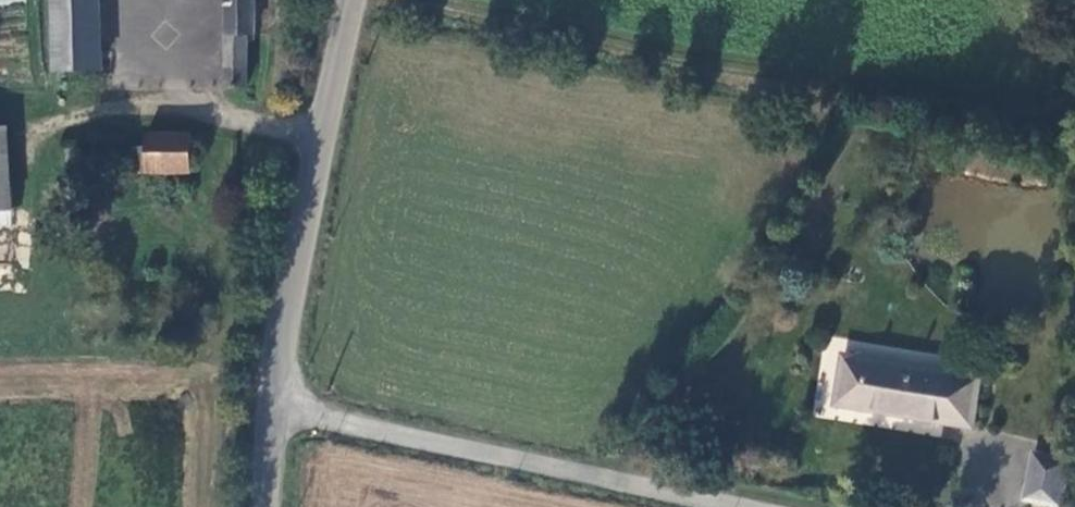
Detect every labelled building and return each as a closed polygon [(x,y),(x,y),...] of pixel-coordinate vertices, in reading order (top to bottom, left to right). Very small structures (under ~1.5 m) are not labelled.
[(100,0),(54,0),(57,70),(103,70),(100,0)] [(228,35),(227,88),(247,88),(248,43),(255,43),(255,35),(255,0),(229,0),(228,35)] [(0,128),(0,225),(14,224),(8,128),(0,128)] [(192,135),(148,134),(147,148),(135,147),(135,172),(191,173),(192,135)] [(978,395),(844,372),(838,418),(972,440),(978,395)] [(1064,471),(1030,465),(1021,506),(1057,506),(1064,471)]
